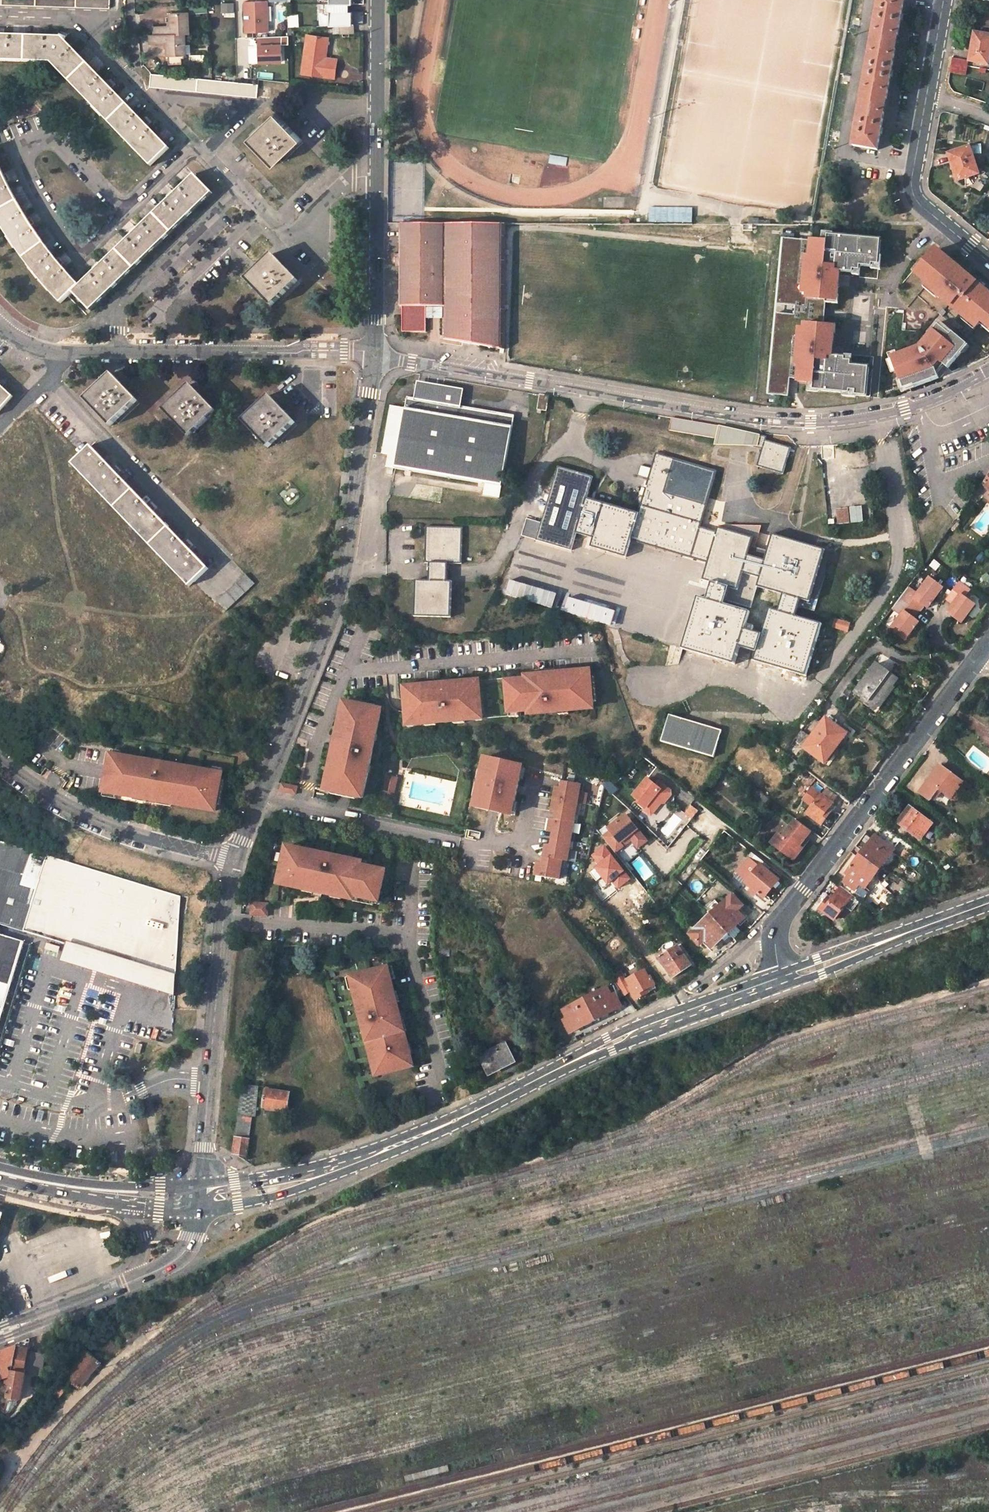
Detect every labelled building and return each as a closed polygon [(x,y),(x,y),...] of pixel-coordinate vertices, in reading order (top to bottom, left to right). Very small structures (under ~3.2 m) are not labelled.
[(110,9),(110,0),(0,0),(0,5),(110,9)] [(243,1),(245,33),(269,32),(268,0),(264,0),(243,1)] [(855,145),(878,149),(905,0),(879,0),(855,145)] [(234,14),(234,2),(221,2),(221,14),(234,14)] [(331,2),(328,2),(328,11),(331,11),(331,24),(341,25),(354,25),(354,11),(350,11),(350,3),(331,2)] [(157,27),(157,35),(184,33),(184,24),(186,24),(188,24),(188,13),(172,14),(171,25),(157,27)] [(287,27),(298,27),(299,14),(287,14),(287,27)] [(225,32),(224,23),(214,24),(214,33),(225,32)] [(354,33),(354,25),(341,25),(341,33),(354,33)] [(988,61),(988,33),(974,31),(970,60),(988,63),(988,61)] [(184,45),(184,33),(157,35),(153,36),(154,44),(169,44),(170,55),(181,55),(180,45),(184,45)] [(302,71),(334,75),(336,58),(320,56),(321,46),(325,46),(325,35),(305,33),(302,71)] [(282,62),(281,44),(288,43),(288,35),(252,37),(254,64),(282,62)] [(142,119),(113,89),(108,85),(90,66),(85,61),(65,40),(63,38),(58,38),(4,36),(0,36),(0,62),(51,64),(151,166),(170,148),(148,125),(142,119)] [(249,63),(257,63),(257,49),(249,49),(249,63)] [(951,57),(948,73),(966,75),(968,60),(951,57)] [(257,97),(258,85),(152,75),(151,87),(187,91),(212,93),(257,97)] [(274,165),(300,139),(274,113),(248,139),(274,165)] [(979,172),(970,146),(950,154),(959,179),(979,172)] [(549,163),(566,165),(567,157),(550,154),(549,163)] [(61,266),(57,260),(47,247),(39,235),(32,226),(27,219),(20,207),(13,194),(7,182),(4,176),(4,175),(0,166),(0,225),(2,228),(13,245),(25,262),(37,276),(48,289),(61,303),(72,293),(91,311),(211,194),(194,174),(173,194),(168,199),(137,229),(131,235),(100,265),(94,271),(79,286),(69,275),(61,266)] [(692,223),(693,207),(649,207),(649,223),(692,223)] [(780,235),(777,304),(795,305),(795,320),(793,371),(769,370),(768,394),(790,395),(790,383),(807,384),(807,392),(866,394),(867,365),(851,365),(851,356),(833,355),(834,324),(823,323),(824,303),(838,303),(839,273),(859,274),(859,268),(879,268),(880,239),(780,235)] [(988,288),(987,289),(971,276),(973,275),(954,259),(953,261),(938,249),(934,253),(932,252),(921,266),(918,264),(913,270),(928,282),(924,286),(937,297),(939,295),(964,316),(962,318),(975,329),(978,324),(980,323),(988,330),(988,289),(988,288)] [(276,302),(298,281),(273,254),(247,280),(272,306),(276,302)] [(424,307),(424,319),(441,320),(441,308),(424,307)] [(937,357),(949,367),(968,344),(941,325),(937,322),(929,333),(931,334),(920,347),(898,355),(896,350),(888,353),(894,369),(897,368),(901,379),(898,380),(902,389),(907,386),(907,387),(914,385),(915,386),(939,377),(934,361),(937,357)] [(80,393),(85,399),(112,374),(108,371),(80,393)] [(137,401),(112,374),(85,399),(109,426),(115,421),(137,401)] [(1,412),(3,410),(5,407),(7,405),(9,403),(11,401),(14,397),(11,395),(0,385),(0,413),(1,412)] [(194,431),(216,412),(191,385),(164,410),(188,437),(194,431)] [(273,442),(296,422),(271,395),(244,420),(269,446),(273,442)] [(546,397),(537,396),(534,410),(543,411),(546,397)] [(138,403),(137,401),(115,421),(117,423),(138,403)] [(218,414),(216,412),(194,431),(196,434),(218,414)] [(298,425),(296,422),(273,442),(276,445),(298,425)] [(715,435),(715,444),(758,447),(760,429),(670,422),(669,432),(715,435)] [(761,443),(754,469),(780,475),(787,450),(761,443)] [(111,468),(90,446),(73,462),(193,583),(209,567),(191,548),(186,543),(154,511),(148,505),(118,474),(111,468)] [(844,452),(845,467),(867,466),(866,450),(844,452)] [(589,481),(556,471),(539,526),(524,522),(519,539),(568,552),(573,537),(592,543),(590,549),(624,560),(629,544),(706,567),(702,583),(713,586),(708,604),(697,601),(682,653),(734,669),(740,649),(757,654),(753,664),(806,680),(821,628),(797,621),(801,604),(809,606),(824,554),(773,540),(764,564),(747,559),(752,542),(717,532),(715,536),(698,531),(713,476),(653,458),(636,518),(583,503),(589,481)] [(193,583),(73,462),(70,465),(190,586),(193,583)] [(114,465),(111,468),(118,474),(120,471),(114,465)] [(151,502),(148,505),(154,511),(157,509),(151,502)] [(429,535),(429,570),(434,570),(433,589),(420,589),(420,623),(456,624),(457,589),(450,589),(450,570),(465,571),(465,535),(429,535)] [(247,571),(221,599),(230,608),(256,581),(247,571)] [(907,586),(899,597),(918,611),(923,604),(927,607),(942,586),(928,576),(916,592),(907,586)] [(509,580),(505,596),(552,608),(556,592),(509,580)] [(964,597),(969,589),(960,583),(945,600),(952,605),(946,613),(961,623),(974,605),(964,597)] [(918,611),(899,597),(891,608),(892,608),(900,614),(889,628),(904,639),(918,621),(913,617),(918,611)] [(847,633),(851,622),(836,618),(833,629),(847,633)] [(875,663),(854,691),(875,706),(896,677),(875,663)] [(505,676),(507,707),(517,707),(527,706),(527,709),(557,707),(557,705),(566,705),(566,706),(592,704),(592,698),(591,691),(587,691),(586,680),(590,680),(590,673),(589,666),(563,668),(564,671),(558,672),(557,669),(554,669),(544,670),(531,671),(532,674),(525,674),(505,676)] [(592,698),(595,698),(593,673),(590,673),(590,680),(586,680),(587,691),(591,691),(592,698)] [(428,678),(428,679),(428,681),(422,682),(422,679),(411,680),(411,683),(405,683),(407,718),(425,717),(425,715),(435,714),(435,716),(453,715),(453,714),(463,713),(463,714),(475,713),(474,710),(480,709),(478,678),(472,678),(472,675),(460,676),(461,679),(454,679),(454,676),(450,677),(441,678),(428,678)] [(374,698),(350,693),(349,697),(356,698),(355,702),(367,704),(367,700),(374,701),(374,698)] [(349,697),(343,696),(338,721),(341,721),(339,728),(337,727),(336,731),(335,740),(333,749),(332,753),(335,753),(334,759),(331,759),(327,784),(365,791),(375,734),(372,733),(373,727),(376,728),(381,702),(374,701),(367,700),(367,704),(355,702),(356,698),(349,697)] [(669,716),(662,743),(715,757),(722,730),(669,716)] [(330,739),(335,740),(336,731),(337,727),(339,728),(341,721),(338,721),(336,720),(334,731),(332,730),(330,739)] [(824,720),(802,750),(822,765),(844,734),(824,720)] [(122,751),(113,750),(106,787),(119,789),(136,792),(145,794),(145,795),(165,798),(165,797),(173,799),(218,806),(219,799),(220,793),(216,792),(217,786),(218,781),(222,782),(223,775),(224,768),(214,766),(198,764),(198,766),(193,765),(193,763),(180,761),(180,763),(174,762),(175,760),(149,755),(148,758),(143,757),(143,754),(122,751)] [(474,806),(509,815),(510,812),(513,802),(515,802),(520,779),(518,779),(521,768),(521,765),(486,757),(474,806)] [(935,775),(930,782),(949,797),(962,780),(941,765),(934,773),(935,775)] [(389,768),(385,787),(395,789),(399,769),(389,768)] [(222,800),(226,775),(223,775),(222,782),(218,781),(217,786),(216,792),(220,793),(219,799),(222,800)] [(663,800),(666,800),(672,791),(667,785),(664,782),(661,786),(656,783),(648,777),(635,794),(641,799),(640,801),(647,806),(648,806),(651,801),(658,806),(663,800)] [(283,779),(282,787),(297,789),(299,782),(283,779)] [(609,781),(603,787),(612,794),(617,788),(609,781)] [(533,876),(557,880),(560,861),(566,862),(580,785),(562,782),(560,789),(555,788),(551,812),(556,813),(554,820),(549,819),(547,831),(552,832),(550,847),(544,846),(541,865),(536,864),(533,876)] [(827,789),(820,797),(812,791),(804,801),(812,808),(807,814),(820,824),(829,813),(826,811),(837,796),(827,789)] [(145,794),(136,792),(135,797),(172,803),(173,799),(165,797),(165,798),(145,795),(145,794)] [(651,801),(648,806),(647,806),(646,807),(654,813),(658,806),(651,801)] [(691,805),(681,817),(675,811),(658,831),(671,842),(698,811),(691,805)] [(909,806),(902,816),(904,817),(899,823),(920,839),(932,823),(909,806)] [(609,831),(602,836),(616,855),(631,844),(636,851),(648,842),(625,812),(605,827),(609,831)] [(697,814),(687,826),(693,831),(695,828),(702,834),(709,824),(697,814)] [(794,861),(800,852),(797,851),(807,838),(812,831),(796,819),(782,836),(778,833),(771,843),(794,861)] [(847,873),(839,884),(856,898),(865,886),(866,887),(893,849),(902,838),(884,824),(875,836),(874,835),(847,873)] [(809,840),(807,838),(797,851),(800,852),(809,840)] [(67,944),(79,947),(74,964),(114,975),(118,962),(175,978),(175,972),(179,896),(0,840),(0,924),(67,944)] [(314,847),(287,841),(286,848),(285,855),(288,856),(286,867),(282,866),(281,873),(279,879),(304,885),(305,883),(311,884),(311,886),(315,887),(324,889),(333,891),(337,892),(337,890),(343,892),(343,893),(355,896),(355,894),(356,891),(377,896),(381,897),(387,866),(368,862),(363,861),(363,858),(351,855),(350,858),(344,857),(345,854),(319,848),(318,852),(313,850),(314,847)] [(593,855),(600,866),(590,873),(596,882),(608,874),(618,888),(629,881),(606,846),(593,855)] [(286,867),(288,856),(285,855),(286,848),(283,847),(278,872),(281,873),(282,866),(286,867)] [(632,863),(644,880),(653,874),(641,857),(632,863)] [(751,887),(756,891),(764,897),(778,880),(760,865),(758,867),(749,860),(738,873),(747,880),(745,882),(751,887)] [(304,885),(304,887),(314,890),(314,892),(323,894),(324,889),(315,887),(311,886),(311,884),(305,883),(304,885)] [(856,898),(839,884),(820,908),(833,919),(846,902),(853,908),(859,900),(856,898)] [(355,894),(355,896),(376,901),(377,896),(356,891),(355,894)] [(732,894),(711,914),(727,933),(737,924),(743,918),(736,911),(739,909),(742,906),(732,894)] [(250,901),(249,913),(266,914),(267,902),(250,901)] [(746,916),(739,909),(736,911),(743,918),(746,916)] [(712,947),(727,933),(711,914),(689,933),(700,945),(702,943),(705,940),(712,947)] [(743,918),(737,924),(740,927),(749,918),(746,915),(746,916),(743,918)] [(24,942),(0,934),(0,1018),(24,942)] [(708,950),(712,947),(705,940),(702,943),(708,950)] [(677,947),(661,958),(674,976),(690,965),(677,947)] [(363,970),(350,973),(353,985),(356,998),(361,997),(362,1002),(357,1003),(364,1031),(368,1030),(370,1035),(365,1036),(368,1049),(371,1048),(374,1058),(371,1059),(374,1071),(411,1063),(408,1050),(405,1051),(403,1041),(406,1040),(403,1027),(400,1028),(399,1021),(401,1021),(400,1017),(398,1008),(396,1000),(395,995),(393,996),(391,989),(393,989),(390,976),(387,964),(374,967),(375,971),(364,973),(363,970)] [(620,971),(608,976),(614,984),(622,995),(630,989),(635,998),(647,992),(646,989),(654,984),(650,976),(647,977),(644,971),(625,980),(620,971)] [(562,1011),(566,1020),(569,1018),(575,1030),(613,1010),(607,998),(613,995),(616,1000),(623,996),(622,995),(616,988),(614,984),(562,1011)] [(620,1007),(616,1000),(613,995),(607,998),(613,1010),(620,1007)] [(569,1018),(566,1020),(563,1021),(569,1033),(575,1030),(569,1018)] [(503,1044),(476,1056),(485,1073),(511,1060),(503,1044)] [(243,1071),(233,1145),(246,1155),(250,1115),(254,1115),(258,1074),(243,1071)] [(289,1094),(265,1090),(262,1106),(286,1111),(289,1094)] [(10,1386),(8,1400),(18,1399),(24,1399),(31,1339),(19,1343),(17,1347),(12,1375),(6,1380),(5,1385),(10,1386)] [(17,1347),(0,1353),(0,1379),(12,1375),(17,1347)] [(87,1352),(65,1378),(78,1390),(101,1364),(87,1352)] [(11,1414),(18,1399),(8,1400),(7,1407),(6,1414),(11,1414)]
